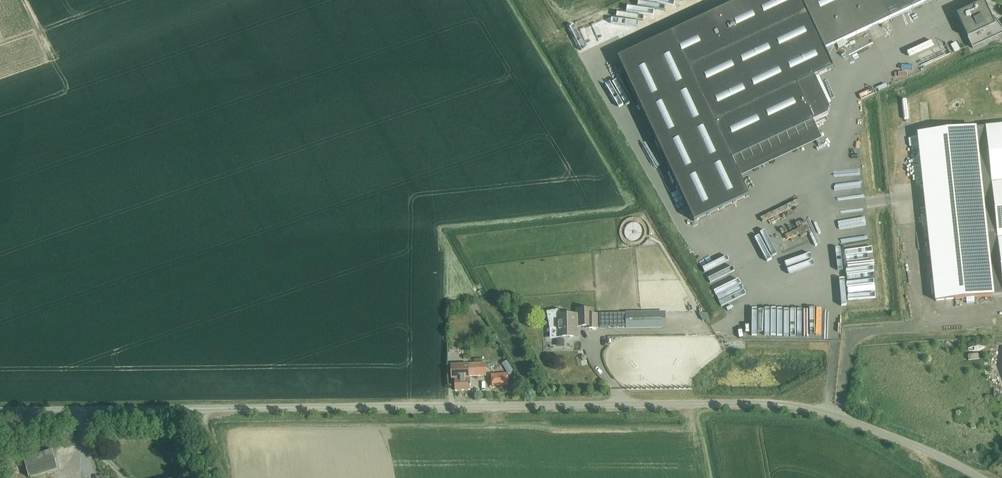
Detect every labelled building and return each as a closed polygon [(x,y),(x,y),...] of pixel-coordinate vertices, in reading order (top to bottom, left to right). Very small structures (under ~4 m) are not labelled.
[(619,58),(695,221),(749,196),(732,159),(814,121),(810,112),(828,104),(815,77),(834,69),(825,50),(932,0),(743,0),(619,58)] [(991,17),(984,2),(957,15),(972,49),(1001,35),(1001,28),(993,16),(991,17)] [(953,50),(960,49),(959,41),(951,42),(953,50)] [(861,91),(873,86),(871,81),(859,86),(861,91)] [(919,142),(936,302),(1001,295),(1001,125),(985,127),(918,135),(919,142)] [(844,238),(849,277),(877,274),(872,235),(844,238)] [(713,285),(715,290),(724,287),(722,282),(713,285)] [(472,302),(476,310),(482,307),(478,299),(472,302)] [(768,304),(748,303),(747,331),(766,332),(767,323),(768,304)] [(782,303),(781,322),(786,322),(786,332),(811,332),(812,304),(782,303)] [(813,304),(814,333),(829,333),(829,303),(813,304)] [(554,312),(548,313),(550,323),(550,326),(551,328),(558,328),(558,336),(557,336),(557,337),(562,337),(574,337),(574,327),(578,327),(578,329),(578,327),(586,327),(586,329),(598,328),(598,315),(593,315),(593,309),(577,310),(577,315),(561,315),(559,315),(558,312),(559,312),(559,311),(554,312)] [(665,313),(626,314),(626,328),(665,327),(665,313)] [(452,378),(454,378),(455,391),(470,390),(469,376),(486,376),(486,363),(452,365),(452,378)] [(58,471),(53,452),(24,460),(29,477),(34,477),(58,471)] [(155,471),(165,468),(163,463),(153,466),(155,471)]
